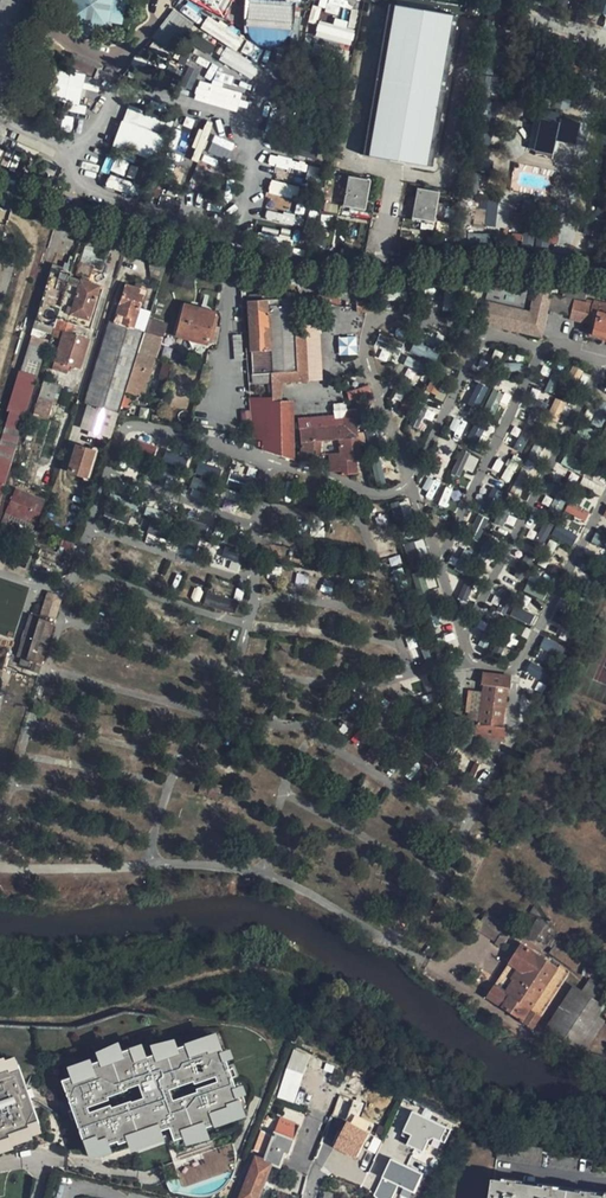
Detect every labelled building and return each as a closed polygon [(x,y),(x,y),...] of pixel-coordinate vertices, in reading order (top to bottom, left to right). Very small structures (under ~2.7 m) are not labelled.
[(105,24),(110,0),(83,0),(79,20),(105,24)] [(221,18),(232,0),(192,0),(221,18)] [(277,0),(248,0),(245,43),(288,46),(291,1),(277,0)] [(341,1),(338,0),(320,0),(317,8),(336,15),(341,1)] [(433,169),(458,16),(388,3),(363,157),(433,169)] [(172,8),(149,43),(171,57),(194,22),(172,8)] [(206,18),(200,31),(238,48),(244,35),(206,18)] [(316,22),(315,40),(352,43),(354,24),(334,22),(334,23),(316,22)] [(253,78),(260,64),(224,47),(218,61),(253,78)] [(181,86),(190,89),(198,70),(188,66),(181,86)] [(81,102),(84,74),(54,71),(51,99),(81,102)] [(199,79),(193,98),(236,112),(245,84),(209,73),(206,82),(199,79)] [(542,117),(536,146),(552,150),(558,119),(542,117)] [(370,178),(349,175),(345,205),(366,208),(370,178)] [(271,179),(267,192),(296,199),(299,187),(271,179)] [(438,189),(418,187),(413,216),(435,218),(438,189)] [(479,205),(477,224),(486,225),(489,207),(479,205)] [(267,209),(264,217),(291,226),(293,218),(267,209)] [(469,234),(471,220),(462,218),(461,225),(459,224),(458,232),(469,234)] [(90,329),(102,288),(87,283),(92,267),(72,261),(69,273),(66,284),(77,288),(67,323),(90,329)] [(66,284),(69,273),(49,267),(32,326),(50,331),(52,325),(53,325),(55,319),(66,284)] [(115,413),(117,407),(140,329),(132,326),(142,295),(133,293),(135,287),(124,284),(89,399),(87,405),(115,413)] [(588,291),(566,287),(565,296),(587,300),(588,291)] [(471,335),(536,351),(547,312),(552,293),(537,290),(526,331),(475,318),(471,335)] [(576,299),(552,293),(547,312),(570,318),(576,299)] [(247,302),(254,384),(270,383),(269,391),(277,391),(277,382),(297,381),(291,306),(277,307),(277,299),(266,300),(261,301),(261,299),(261,297),(259,295),(257,294),(249,295),(247,296),(246,297),(246,300),(247,302)] [(317,300),(318,312),(329,318),(337,314),(335,298),(317,300)] [(594,324),(592,332),(605,335),(605,307),(576,299),(570,318),(594,324)] [(291,306),(297,381),(306,380),(301,305),(291,306)] [(213,317),(182,308),(175,333),(207,341),(213,317)] [(145,330),(146,331),(140,352),(144,353),(142,358),(139,368),(152,372),(156,362),(157,357),(159,358),(159,357),(161,358),(167,337),(156,334),(159,322),(148,319),(145,330)] [(80,368),(88,340),(71,336),(73,330),(88,334),(90,329),(67,323),(56,361),(53,369),(67,373),(69,365),(80,368)] [(339,355),(357,355),(357,336),(339,336),(339,355)] [(22,427),(45,348),(30,343),(28,349),(30,349),(29,354),(27,354),(26,357),(35,360),(31,374),(22,371),(7,423),(22,427)] [(413,343),(410,352),(437,360),(439,350),(413,343)] [(142,358),(137,356),(125,392),(144,398),(152,372),(139,368),(142,358)] [(35,360),(26,357),(22,371),(31,374),(35,360)] [(57,384),(44,379),(39,398),(52,402),(57,384)] [(477,382),(468,403),(478,408),(487,386),(477,382)] [(493,413),(503,394),(494,389),(484,408),(493,413)] [(270,401),(278,401),(277,391),(269,391),(270,397),(270,401)] [(251,404),(253,440),(263,440),(264,443),(264,449),(291,456),(290,441),(288,401),(278,401),(270,401),(270,397),(262,397),(262,403),(251,404)] [(547,418),(559,422),(566,403),(554,398),(547,418)] [(115,414),(91,407),(86,425),(109,432),(115,414)] [(356,409),(342,410),(343,425),(333,426),(299,428),(300,443),(299,462),(313,463),(314,455),(321,455),(322,441),(338,439),(339,453),(328,454),(329,472),(339,471),(339,475),(358,474),(357,458),(354,459),(354,452),(360,451),(356,409)] [(299,428),(333,426),(332,416),(298,418),(299,428)] [(7,423),(0,446),(0,459),(11,463),(22,427),(7,423)] [(473,424),(468,439),(478,442),(484,428),(473,424)] [(76,445),(68,473),(86,478),(95,450),(76,445)] [(458,450),(452,481),(470,485),(477,454),(458,450)] [(11,463),(0,459),(0,501),(11,463)] [(194,478),(214,486),(220,470),(201,462),(194,478)] [(47,497),(19,482),(5,511),(10,513),(12,508),(36,519),(47,497)] [(570,502),(565,511),(584,522),(589,513),(570,502)] [(555,525),(550,536),(572,546),(577,535),(555,525)] [(409,559),(426,555),(423,541),(405,545),(409,559)] [(230,611),(233,598),(206,593),(204,606),(230,611)] [(518,596),(509,616),(529,624),(537,604),(518,596)] [(32,615),(20,656),(23,657),(20,666),(40,672),(41,672),(56,622),(55,621),(32,615)] [(558,663),(564,646),(545,638),(538,656),(558,663)] [(474,687),(475,672),(467,671),(466,687),(474,687)] [(501,739),(502,739),(504,728),(501,727),(506,687),(509,687),(510,676),(482,673),(481,684),(484,685),(483,691),(479,691),(477,717),(480,717),(479,725),(476,724),(475,736),(501,739)] [(500,750),(501,739),(475,736),(476,724),(479,725),(480,717),(477,717),(479,691),(468,690),(466,712),(468,712),(466,733),(471,734),(471,741),(477,741),(476,747),(500,750)] [(447,716),(449,727),(457,726),(455,714),(447,716)] [(475,763),(469,775),(473,777),(479,764),(475,763)] [(442,770),(439,774),(447,780),(450,776),(442,770)] [(204,779),(200,790),(220,796),(224,784),(204,779)] [(535,905),(518,933),(531,941),(532,939),(536,941),(537,940),(547,924),(535,905)] [(474,927),(494,940),(501,930),(503,932),(507,926),(484,911),(474,927)] [(557,936),(548,922),(547,924),(537,940),(549,948),(553,941),(557,936)] [(494,940),(493,942),(500,946),(507,934),(503,932),(501,930),(494,940)] [(587,956),(557,936),(553,941),(583,962),(587,956)] [(583,962),(553,941),(549,948),(546,952),(576,972),(583,962)] [(507,965),(521,974),(511,990),(496,979),(487,993),(484,998),(499,1008),(521,1022),(528,1027),(564,972),(556,967),(535,953),(520,944),(507,965)] [(472,983),(487,993),(496,979),(504,967),(490,957),(472,983)] [(507,965),(506,964),(504,967),(496,979),(511,990),(521,974),(507,965)] [(584,966),(583,975),(592,976),(596,977),(598,970),(584,966)] [(585,987),(601,998),(605,989),(605,986),(592,976),(585,987)] [(551,1034),(572,1047),(597,1009),(603,1000),(601,998),(585,987),(583,986),(582,987),(551,1034)] [(218,1043),(216,1037),(206,1040),(208,1044),(209,1047),(218,1043)] [(198,1047),(208,1044),(206,1040),(206,1038),(196,1041),(198,1047)] [(198,1047),(196,1041),(185,1045),(187,1049),(188,1051),(198,1047)] [(176,1053),(187,1049),(185,1045),(185,1042),(174,1046),(176,1053)] [(74,1116),(83,1141),(93,1138),(94,1141),(104,1138),(114,1134),(115,1136),(125,1133),(136,1129),(136,1131),(147,1126),(156,1123),(158,1129),(168,1125),(171,1133),(182,1129),(191,1125),(191,1123),(201,1119),(211,1116),(210,1113),(221,1110),(230,1106),(229,1104),(240,1100),(230,1075),(228,1068),(218,1043),(209,1047),(208,1044),(198,1047),(188,1051),(187,1049),(176,1053),(167,1056),(166,1054),(156,1058),(145,1062),(143,1055),(139,1045),(129,1049),(130,1051),(121,1054),(110,1058),(111,1060),(100,1064),(90,1068),(91,1071),(81,1074),(71,1078),(72,1081),(62,1084),(71,1110),(74,1116)] [(543,1043),(541,1048),(547,1051),(550,1046),(543,1043)] [(130,1051),(129,1049),(127,1046),(119,1049),(121,1054),(130,1051)] [(176,1053),(174,1046),(165,1050),(166,1054),(167,1056),(176,1053)] [(156,1058),(166,1054),(165,1050),(164,1048),(154,1052),(156,1058)] [(119,1049),(108,1052),(109,1054),(110,1058),(121,1054),(119,1049)] [(294,1060),(308,1065),(312,1057),(298,1051),(294,1060)] [(156,1058),(154,1052),(143,1055),(145,1062),(156,1058)] [(111,1060),(110,1058),(109,1054),(98,1058),(100,1064),(111,1060)] [(17,1061),(15,1055),(5,1058),(6,1062),(7,1065),(17,1061)] [(98,1058),(88,1062),(89,1064),(90,1068),(100,1064),(98,1058)] [(290,1069),(304,1075),(308,1065),(294,1060),(290,1069)] [(9,1134),(8,1131),(18,1127),(28,1124),(27,1121),(37,1118),(17,1061),(7,1065),(6,1062),(0,1064),(0,1138),(9,1134)] [(91,1071),(90,1068),(89,1064),(79,1068),(81,1074),(91,1071)] [(79,1068),(68,1072),(70,1075),(71,1078),(81,1074),(79,1068)] [(278,1099),(293,1104),(304,1075),(290,1069),(278,1099)] [(72,1081),(71,1078),(70,1075),(60,1079),(62,1084),(72,1081)] [(231,1108),(241,1104),(240,1100),(229,1104),(230,1106),(231,1108)] [(358,1118),(362,1104),(350,1101),(335,1150),(358,1157),(369,1121),(358,1118)] [(230,1106),(221,1110),(222,1115),(232,1111),(231,1108),(230,1106)] [(211,1116),(212,1119),(222,1115),(221,1110),(210,1113),(211,1116)] [(410,1112),(402,1131),(410,1135),(406,1144),(423,1152),(430,1137),(445,1143),(450,1129),(410,1112)] [(211,1116),(201,1119),(203,1125),(213,1121),(212,1119),(211,1116)] [(28,1124),(29,1126),(39,1123),(37,1118),(27,1121),(28,1124)] [(191,1125),(193,1128),(203,1125),(201,1119),(191,1123),(191,1125)] [(272,1164),(277,1167),(284,1153),(288,1154),(291,1147),(297,1127),(279,1120),(263,1160),(272,1164)] [(156,1123),(147,1126),(149,1132),(158,1129),(156,1123)] [(30,1129),(29,1126),(28,1124),(18,1127),(20,1133),(30,1129)] [(191,1125),(182,1129),(183,1134),(193,1130),(193,1128),(191,1125)] [(138,1134),(138,1136),(149,1132),(147,1126),(136,1131),(138,1134)] [(9,1134),(10,1137),(20,1133),(18,1127),(8,1131),(9,1134)] [(136,1129),(125,1133),(127,1138),(138,1134),(136,1131),(136,1129)] [(171,1133),(173,1138),(183,1134),(182,1129),(171,1133)] [(116,1139),(117,1142),(127,1138),(125,1133),(115,1136),(116,1139)] [(10,1137),(9,1134),(0,1138),(0,1140),(1,1143),(11,1140),(10,1137)] [(114,1134),(104,1138),(106,1143),(116,1139),(115,1136),(114,1134)] [(93,1138),(83,1141),(85,1147),(95,1143),(94,1141),(93,1138)] [(95,1143),(96,1147),(106,1143),(104,1138),(94,1141),(95,1143)] [(241,1176),(263,1185),(272,1164),(263,1160),(249,1155),(241,1176)] [(373,1197),(412,1197),(423,1173),(389,1159),(373,1197)] [(23,1179),(0,1173),(0,1197),(18,1197),(23,1179)] [(263,1185),(241,1176),(233,1197),(258,1197),(263,1185)] [(605,1191),(604,1195),(590,1193),(590,1190),(582,1189),(582,1192),(552,1188),(553,1185),(545,1183),(544,1186),(517,1182),(517,1179),(508,1178),(508,1181),(492,1179),(489,1197),(605,1197),(605,1191)]
